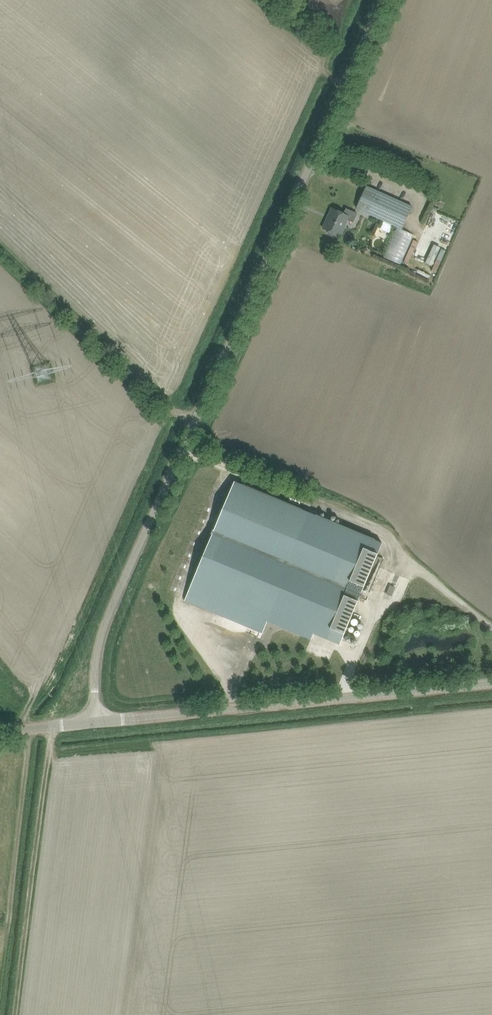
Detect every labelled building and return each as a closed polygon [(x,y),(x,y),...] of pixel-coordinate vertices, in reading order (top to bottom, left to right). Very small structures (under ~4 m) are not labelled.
[(357,208),(403,229),(413,207),(367,186),(357,208)] [(340,236),(346,224),(348,219),(354,222),(358,213),(347,208),(344,214),(332,209),(324,228),(329,231),(329,233),(329,235),(333,236),(335,236),(336,234),(340,236)] [(418,242),(414,240),(404,262),(409,264),(418,242)] [(442,249),(432,271),(436,273),(446,251),(442,249)] [(222,483),(181,603),(260,630),(263,622),(307,637),(308,634),(335,643),(352,593),(338,588),(350,555),(354,556),(348,573),(358,577),(354,588),(368,592),(380,557),(377,556),(383,537),(222,483)]
